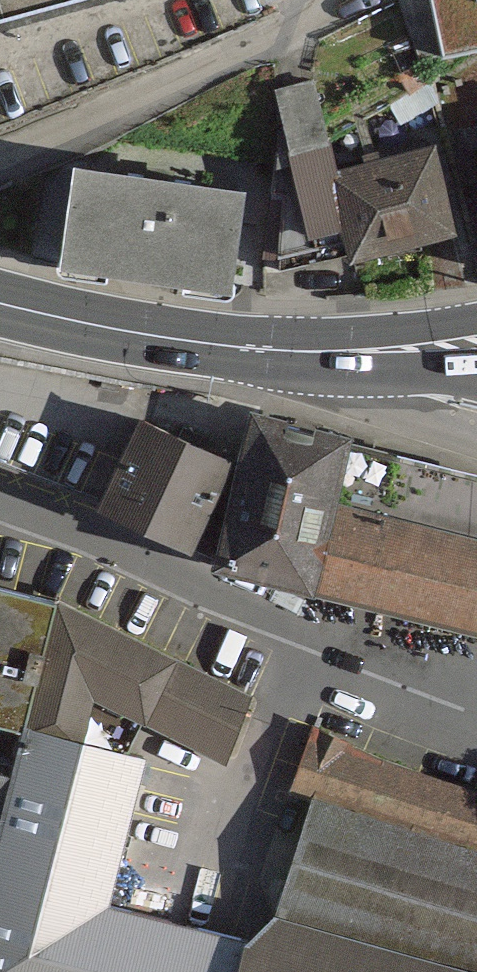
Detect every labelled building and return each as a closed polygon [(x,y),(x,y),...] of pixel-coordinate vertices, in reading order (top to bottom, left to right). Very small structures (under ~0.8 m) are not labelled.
[(35,0),(0,0),(0,10),(35,0)] [(442,49),(476,41),(476,0),(434,0),(442,49)] [(448,144),(335,161),(351,268),(464,250),(448,144)] [(243,197),(75,170),(60,267),(227,294),(243,197)] [(0,373),(0,461),(109,503),(115,488),(145,410),(153,390),(0,373)] [(362,427),(258,401),(220,552),(323,580),(345,492),(362,427)] [(236,455),(145,410),(115,488),(198,530),(236,455)] [(345,492),(323,580),(476,617),(476,524),(345,492)] [(0,580),(0,847),(31,730),(97,743),(104,696),(234,770),(261,691),(70,598),(0,580)] [(31,730),(0,847),(0,971),(240,971),(251,929),(109,898),(142,752),(97,743),(31,730)] [(288,904),(476,961),(476,846),(320,798),(288,904)] [(288,904),(251,929),(240,971),(476,971),(476,961),(288,904)]
